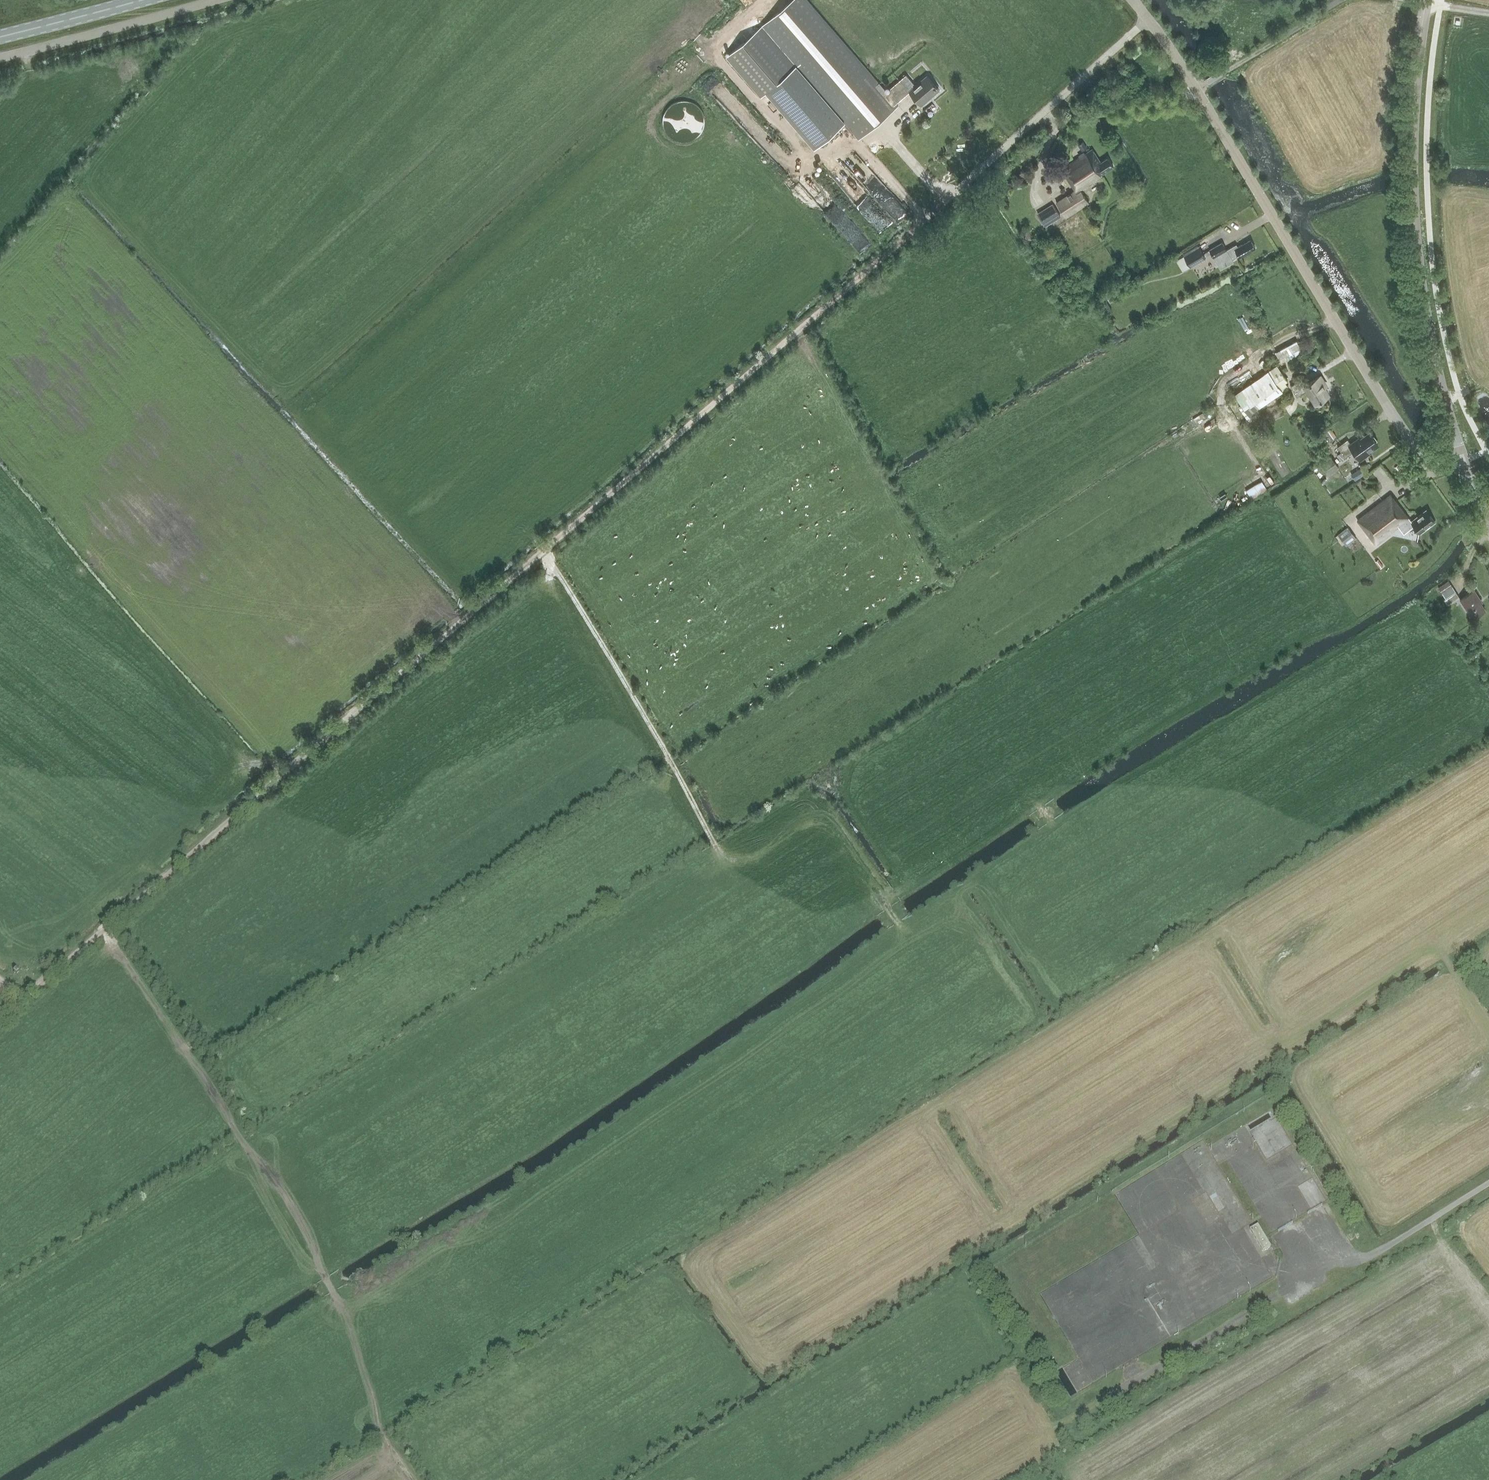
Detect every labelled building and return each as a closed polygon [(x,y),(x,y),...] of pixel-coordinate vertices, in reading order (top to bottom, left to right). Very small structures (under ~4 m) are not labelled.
[(726,57),(761,97),(767,92),(814,148),(844,122),(858,139),(898,105),(896,103),(910,91),(921,104),(939,89),(927,76),(916,85),(906,73),(886,91),(809,0),(792,0),(762,26),(751,35),(726,57)] [(1108,95),(1113,91),(1110,87),(1105,92),(1108,95)] [(1087,147),(1083,141),(1078,145),(1082,151),(1087,147)] [(1101,174),(1114,167),(1108,158),(1101,162),(1093,149),(1061,168),(1075,191),(1057,203),(1066,218),(1090,203),(1082,190),(1103,177),(1101,174)] [(912,211),(900,198),(890,208),(902,221),(912,211)] [(1061,217),(1053,203),(1037,213),(1045,226),(1061,217)] [(1239,256),(1248,251),(1255,247),(1250,239),(1243,243),(1243,242),(1235,247),(1233,245),(1226,249),(1222,241),(1210,249),(1214,256),(1221,267),(1233,260),(1232,258),(1239,255),(1239,256)] [(1183,271),(1206,257),(1199,246),(1176,260),(1183,271)] [(1107,315),(1113,311),(1106,301),(1100,305),(1107,315)] [(1276,352),(1280,360),(1284,357),(1287,362),(1301,353),(1299,349),(1301,348),(1297,340),(1276,352)] [(1260,407),(1289,387),(1283,379),(1285,378),(1276,365),(1234,393),(1242,406),(1239,408),(1249,423),(1264,413),(1260,407)] [(1315,403),(1329,395),(1322,383),(1324,382),(1321,376),(1306,385),(1302,379),(1291,386),(1297,397),(1308,391),(1315,403)] [(1336,436),(1330,427),(1325,431),(1331,439),(1336,436)] [(1337,446),(1341,452),(1337,455),(1343,462),(1347,459),(1345,457),(1353,452),(1357,457),(1368,449),(1369,450),(1378,444),(1370,433),(1360,440),(1359,438),(1351,444),(1347,439),(1337,446)] [(1339,468),(1332,458),(1322,465),(1329,474),(1339,468)] [(1354,473),(1358,478),(1364,474),(1360,468),(1354,473)] [(1263,483),(1247,492),(1250,497),(1251,500),(1267,490),(1263,483)] [(1422,531),(1435,521),(1427,511),(1418,517),(1418,516),(1411,521),(1391,494),(1357,520),(1376,544),(1398,526),(1403,533),(1413,526),(1418,533),(1422,530),(1422,531)] [(1347,546),(1356,538),(1348,527),(1338,535),(1347,546)] [(1447,604),(1459,597),(1449,580),(1438,587),(1445,598),(1444,599),(1447,604)] [(1473,618),(1485,610),(1479,601),(1480,600),(1474,591),(1461,599),(1473,618)] [(1270,1249),(1256,1228),(1248,1233),(1262,1254),(1270,1249)]
